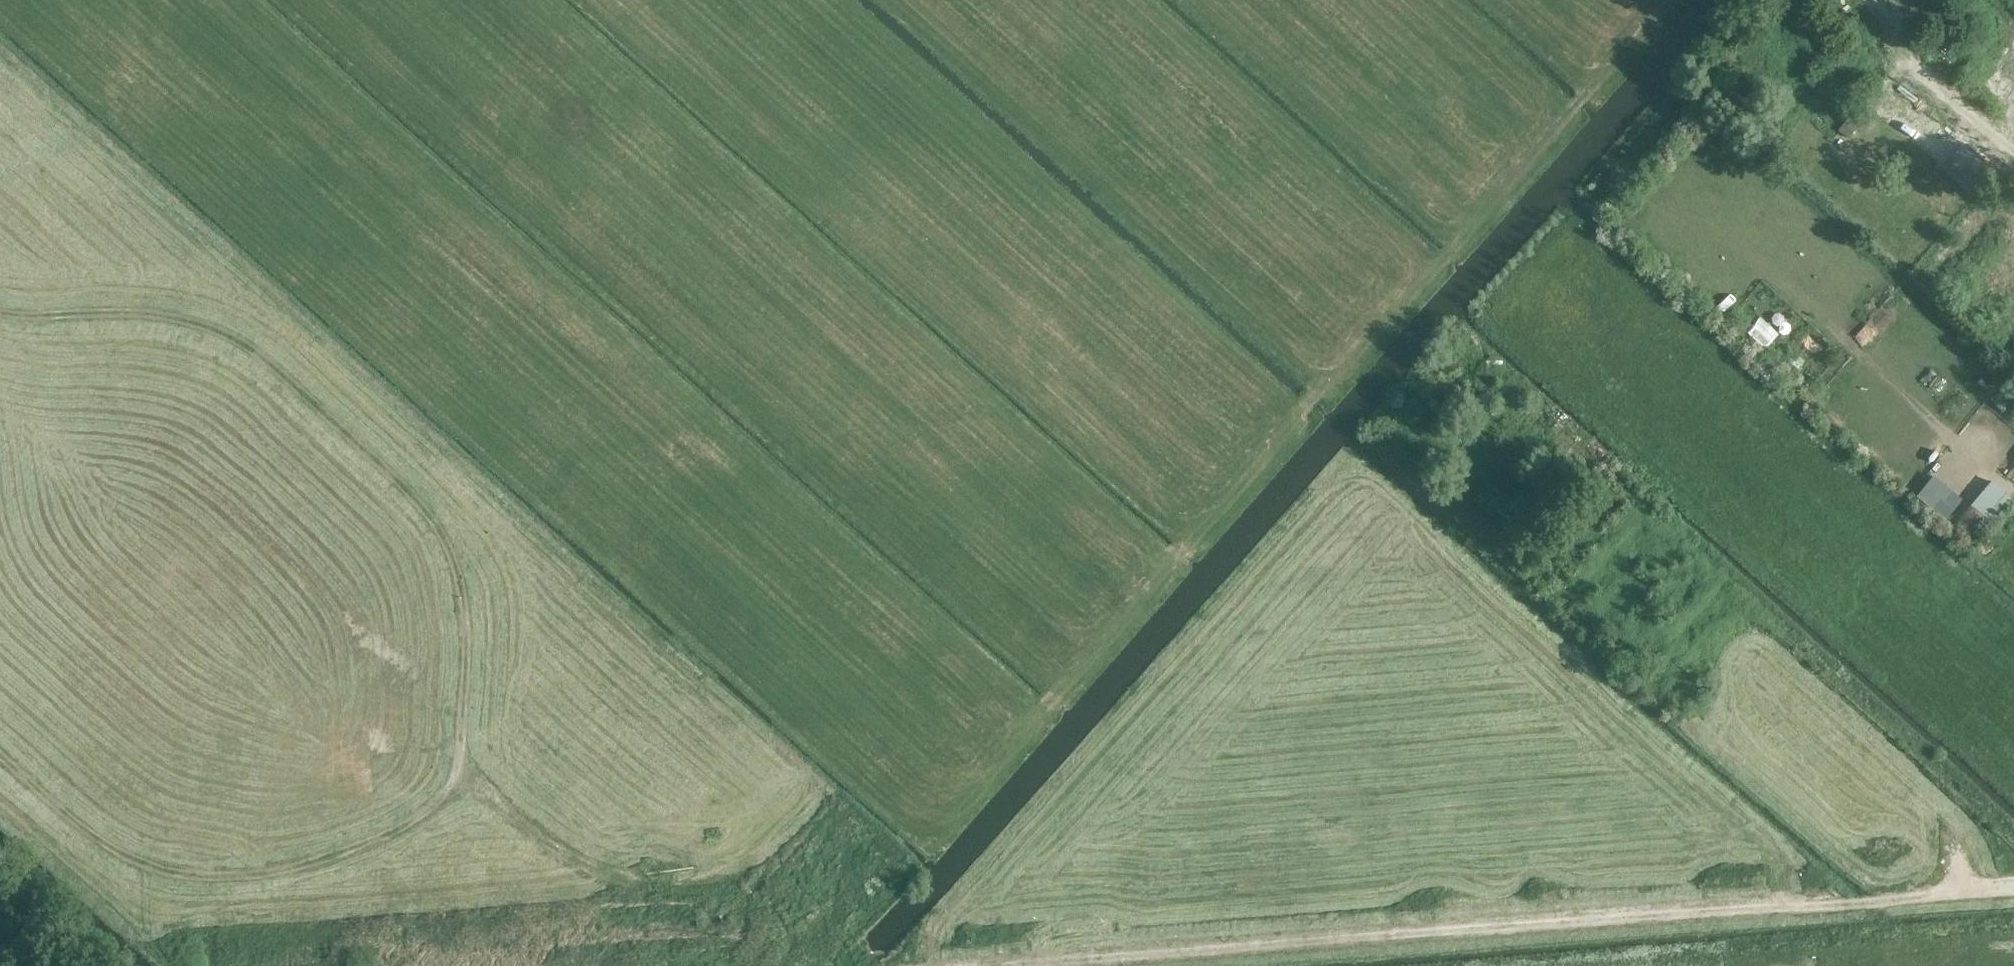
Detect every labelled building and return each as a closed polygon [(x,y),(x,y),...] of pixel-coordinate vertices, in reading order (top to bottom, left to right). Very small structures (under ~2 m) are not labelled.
[(1780,336),(1760,317),(1746,333),(1766,351),(1780,336)] [(1964,503),(1934,477),(1917,496),(1946,522),(1964,503)] [(1992,480),(1970,506),(1992,525),(2013,500),(2013,499),(1992,480)]
